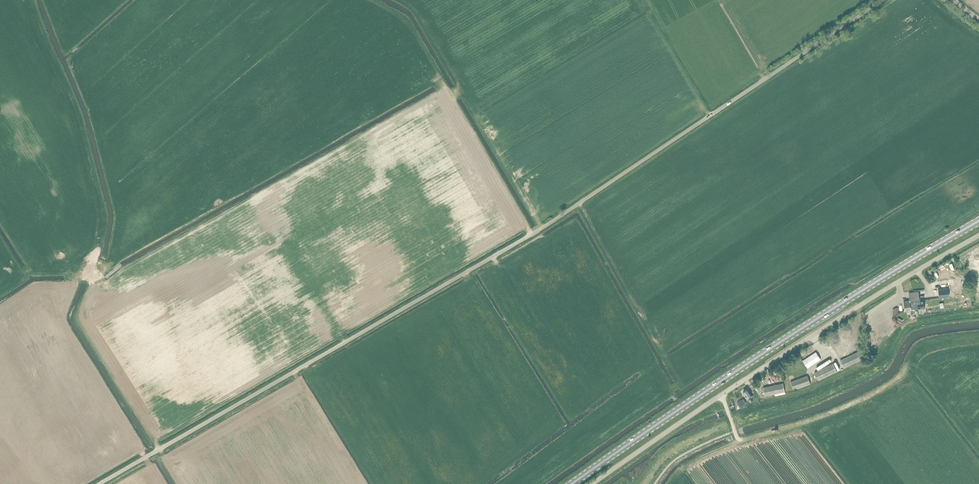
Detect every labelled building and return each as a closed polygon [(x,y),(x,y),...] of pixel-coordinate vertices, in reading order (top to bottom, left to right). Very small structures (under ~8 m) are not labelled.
[(948,289),(939,290),(939,297),(949,296),(948,289)] [(905,311),(915,309),(913,292),(909,293),(910,300),(904,300),(904,303),(905,311)] [(920,297),(919,297),(919,292),(913,292),(915,309),(925,308),(924,299),(921,300),(920,297)] [(844,368),(863,359),(859,351),(840,360),(844,368)] [(821,359),(820,358),(816,352),(809,356),(814,364),(821,359)] [(807,368),(814,364),(809,356),(803,360),(807,368)] [(819,381),(837,372),(833,363),(815,372),(819,381)] [(794,390),(810,384),(807,376),(791,382),(794,390)] [(765,396),(785,392),(783,383),(763,388),(765,396)] [(752,395),(748,389),(743,392),(747,398),(748,398),(750,402),(753,401),(751,398),(753,397),(752,395)]
